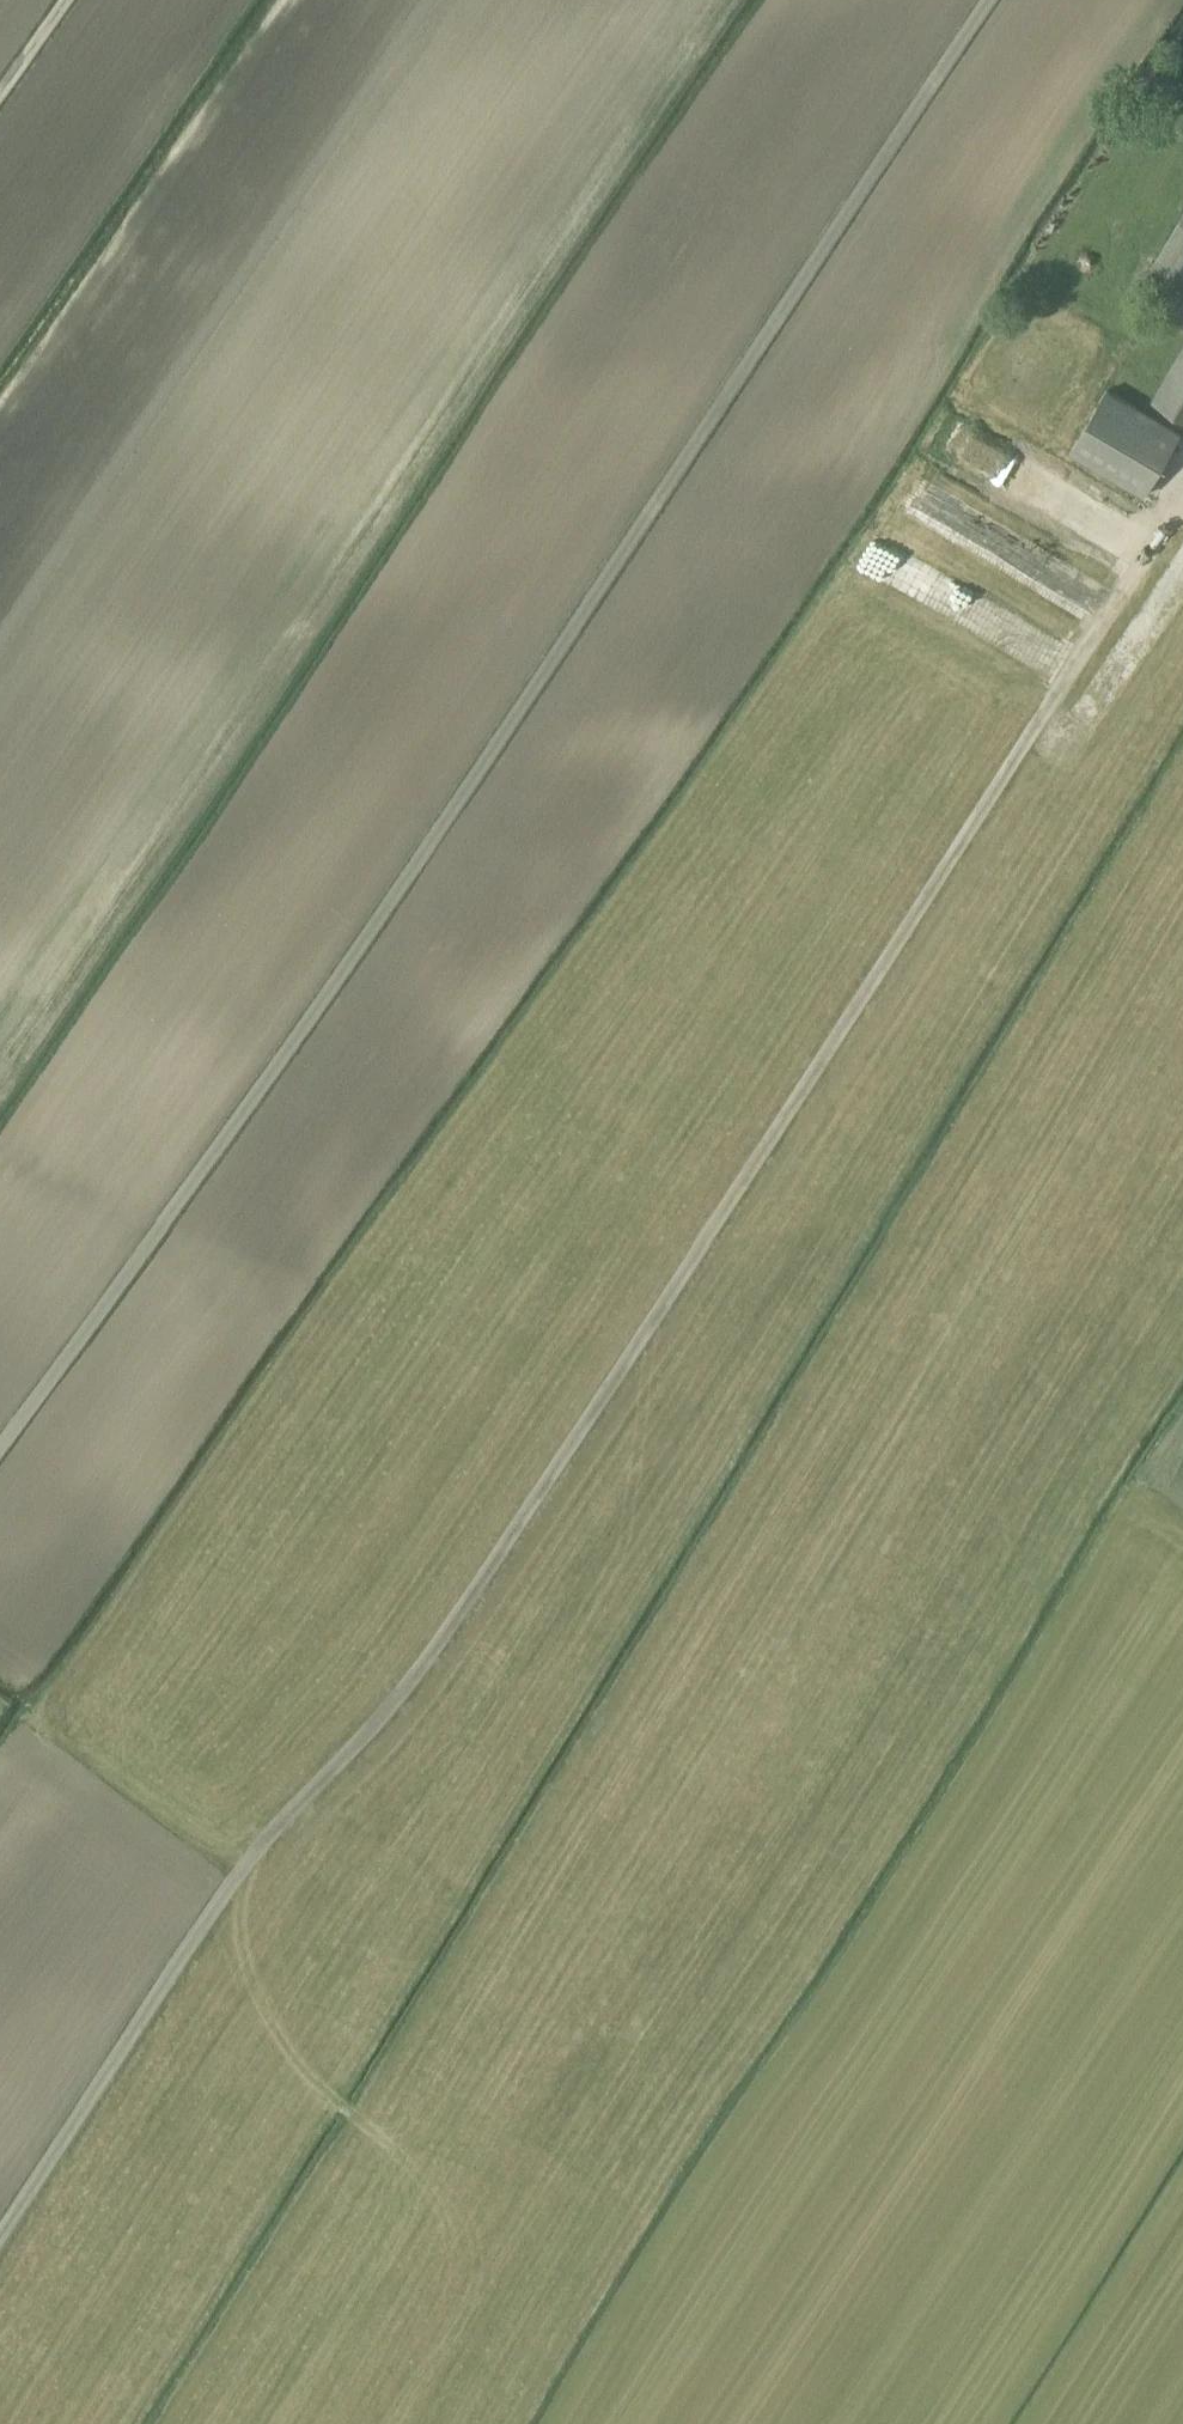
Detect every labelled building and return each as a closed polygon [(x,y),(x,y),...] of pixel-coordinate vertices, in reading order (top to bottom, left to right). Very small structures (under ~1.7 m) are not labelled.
[(1142,284),(1166,299),(1160,310),(1182,324),(1182,216),(1142,284)] [(1153,400),(1182,417),(1182,349),(1153,400)] [(1108,393),(1074,455),(1142,496),(1177,434),(1108,393)]
